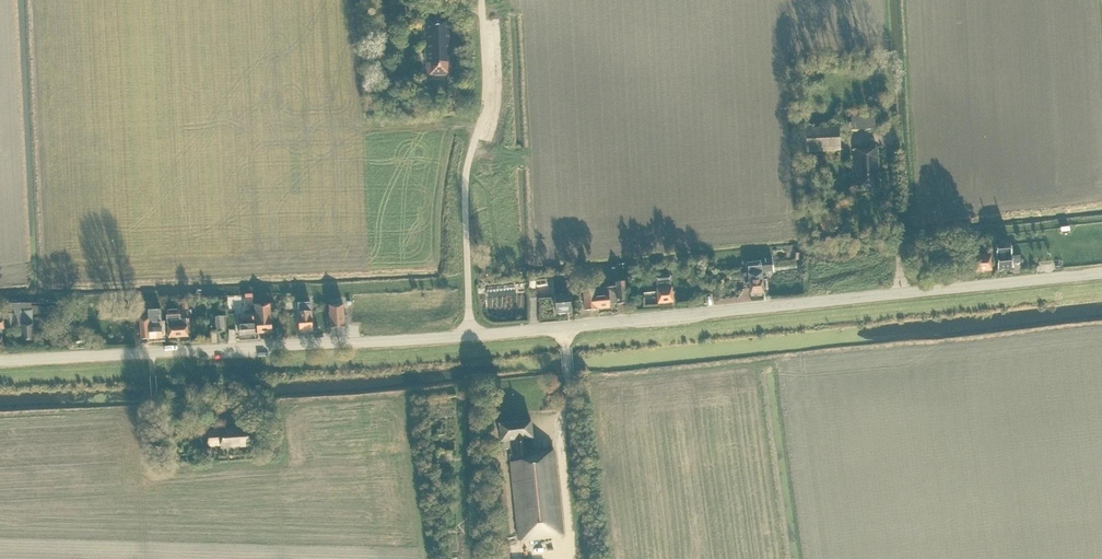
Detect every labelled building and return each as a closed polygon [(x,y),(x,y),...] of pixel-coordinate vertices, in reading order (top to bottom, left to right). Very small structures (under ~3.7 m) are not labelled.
[(426,76),(452,76),(452,63),(451,20),(424,21),(426,76)] [(862,115),(863,130),(875,129),(875,114),(862,115)] [(800,153),(839,151),(838,127),(799,129),(800,153)] [(877,174),(878,174),(876,149),(853,150),(855,175),(857,175),(858,189),(876,188),(876,180),(877,180),(877,174)] [(990,250),(990,240),(982,241),(983,251),(990,250)] [(998,241),(998,245),(995,246),(997,270),(1012,269),(1010,244),(1008,244),(1008,240),(998,241)] [(976,271),(991,269),(989,252),(974,254),(976,271)] [(748,290),(749,290),(750,295),(763,293),(761,275),(765,275),(765,273),(773,272),(771,258),(765,259),(765,263),(747,265),(749,283),(747,283),(746,285),(746,289),(748,290)] [(655,288),(657,304),(672,302),(670,287),(669,285),(670,285),(669,278),(655,280),(656,286),(656,288),(655,288)] [(616,304),(626,303),(624,282),(615,283),(615,287),(595,289),(595,290),(582,291),(584,309),(609,307),(609,304),(616,304)] [(570,311),(569,297),(572,297),(572,295),(568,295),(568,294),(560,295),(560,297),(558,297),(553,297),(553,304),(554,304),(555,313),(558,312),(558,314),(564,313),(564,312),(570,311)] [(252,301),(252,300),(244,300),(245,313),(240,313),(240,321),(238,321),(239,335),(255,334),(254,313),(253,313),(252,301)] [(21,303),(4,304),(5,328),(22,327),(22,344),(34,343),(33,324),(32,315),(39,314),(39,308),(39,306),(31,306),(31,303),(21,303)] [(299,331),(311,330),(310,303),(298,304),(299,331)] [(256,321),(257,333),(271,332),(270,304),(255,305),(256,321)] [(329,307),(330,329),(344,328),(343,306),(342,306),(336,306),(330,307),(329,307)] [(128,318),(128,309),(113,310),(113,319),(128,318)] [(148,316),(139,317),(141,339),(162,338),(160,309),(148,310),(148,316)] [(168,338),(187,336),(186,325),(186,319),(180,320),(179,309),(165,310),(166,323),(167,323),(168,326),(167,326),(168,338)] [(216,332),(224,331),(223,316),(215,317),(216,332)] [(529,439),(532,439),(531,422),(499,425),(501,442),(502,442),(503,449),(510,448),(511,455),(509,455),(518,541),(562,537),(553,451),(530,453),(529,439)] [(207,432),(208,447),(220,447),(220,449),(252,447),(251,429),(207,432)] [(211,460),(210,448),(193,449),(194,461),(211,460)]
